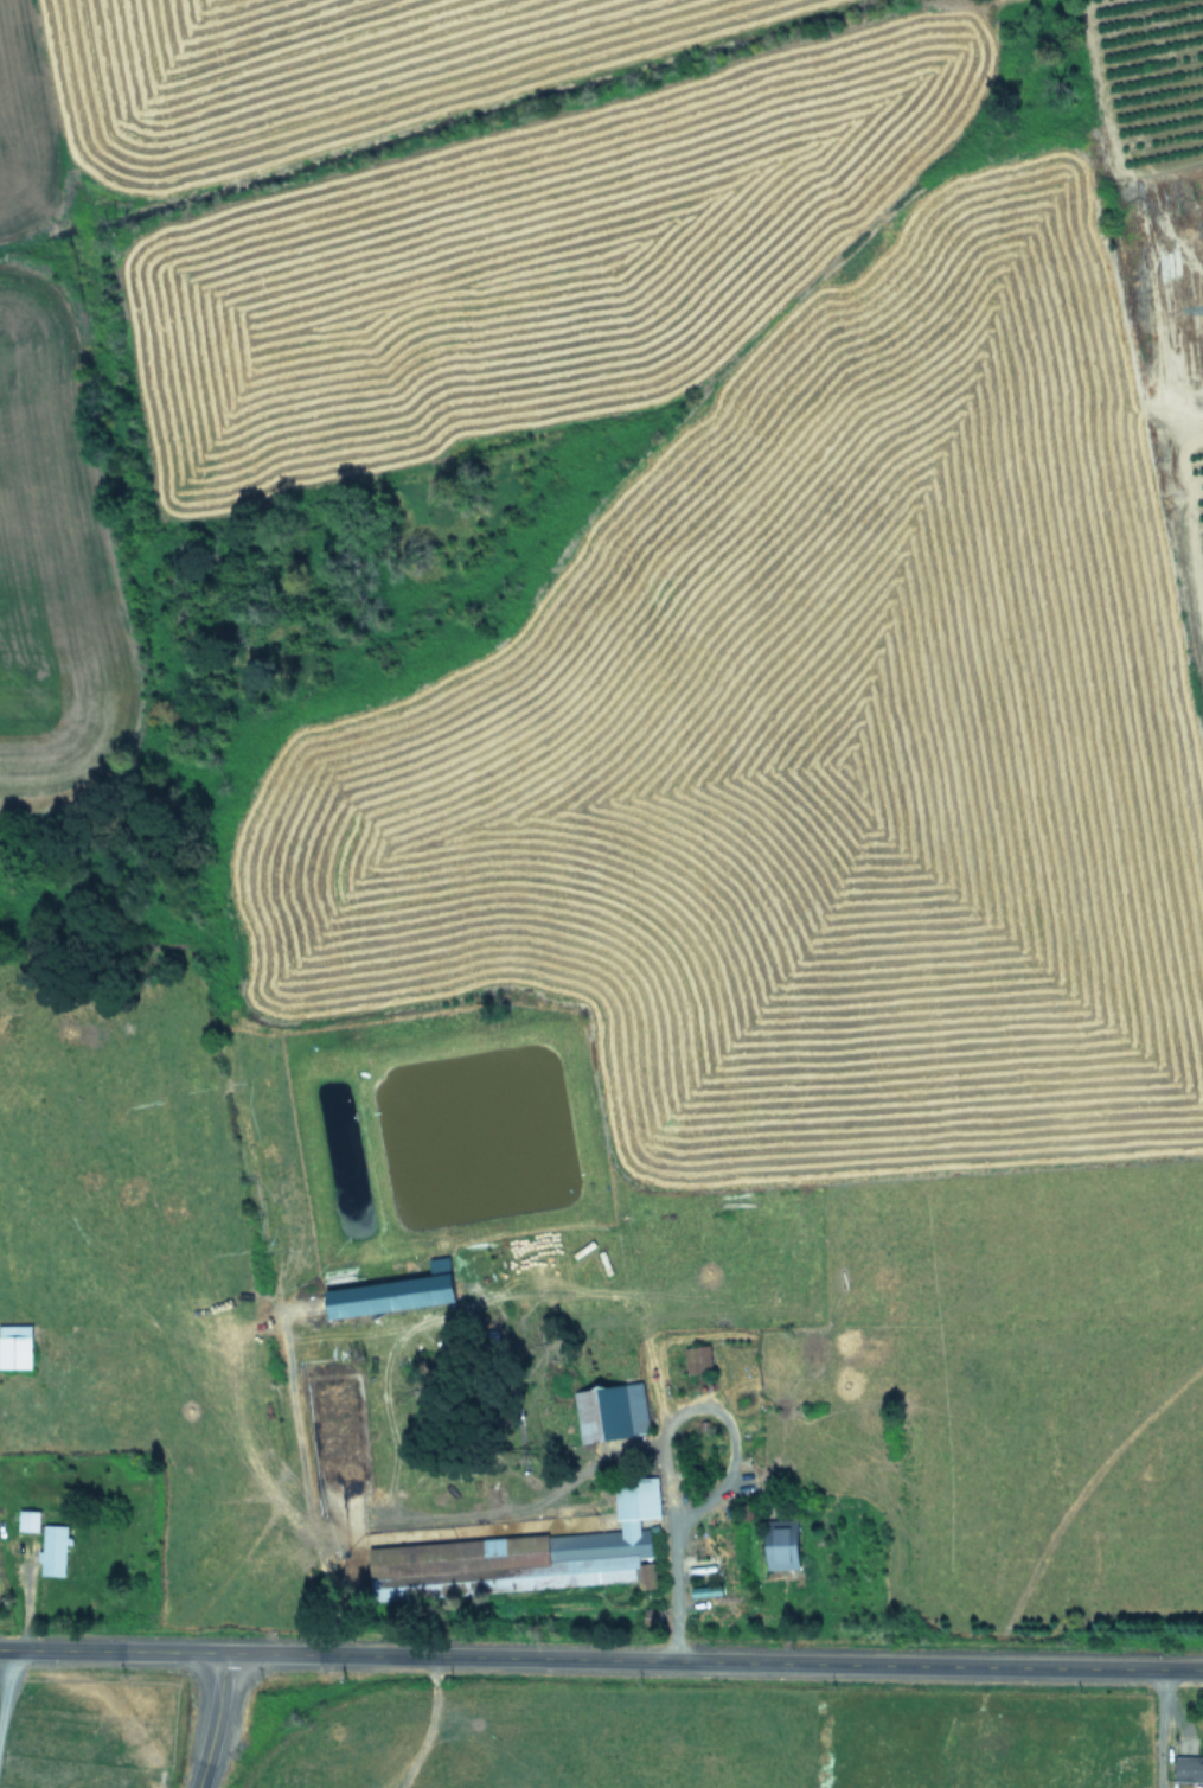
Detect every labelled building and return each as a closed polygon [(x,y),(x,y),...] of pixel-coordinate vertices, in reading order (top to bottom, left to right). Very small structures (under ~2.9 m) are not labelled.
[(320,1289),(323,1318),(450,1303),(445,1256),(426,1258),(428,1277),(320,1289)] [(29,1368),(28,1324),(0,1325),(0,1368),(29,1368)] [(710,1370),(706,1343),(681,1348),(686,1374),(710,1370)] [(648,1433),(640,1381),(571,1391),(578,1443),(648,1433)] [(37,1510),(16,1509),(15,1530),(36,1531),(37,1510)] [(763,1569),(795,1568),(793,1519),(761,1520),(763,1569)] [(64,1576),(65,1536),(65,1525),(39,1524),(38,1575),(64,1576)] [(1173,1755),(1173,1781),(1202,1782),(1202,1756),(1173,1755)]
